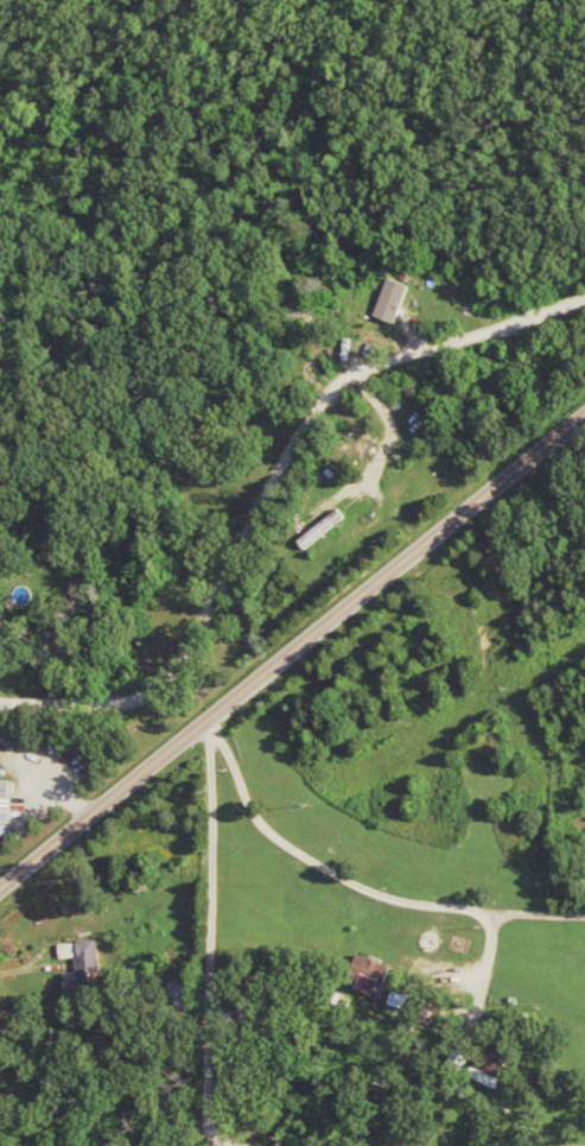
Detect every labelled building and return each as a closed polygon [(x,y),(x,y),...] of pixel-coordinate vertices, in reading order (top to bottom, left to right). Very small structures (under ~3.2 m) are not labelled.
[(403,323),(415,283),(394,277),(382,316),(403,323)] [(51,674),(86,648),(64,620),(29,646),(51,674)] [(17,834),(18,781),(0,780),(0,833),(17,834)] [(64,944),(65,959),(81,957),(80,943),(64,944)] [(356,975),(365,978),(361,989),(379,995),(384,978),(392,980),(396,966),(362,955),(356,975)] [(414,995),(397,991),(394,1005),(411,1009),(414,995)] [(468,1070),(475,1055),(459,1049),(453,1064),(468,1070)] [(500,1068),(503,1058),(482,1052),(474,1079),(504,1088),(509,1070),(500,1068)]
